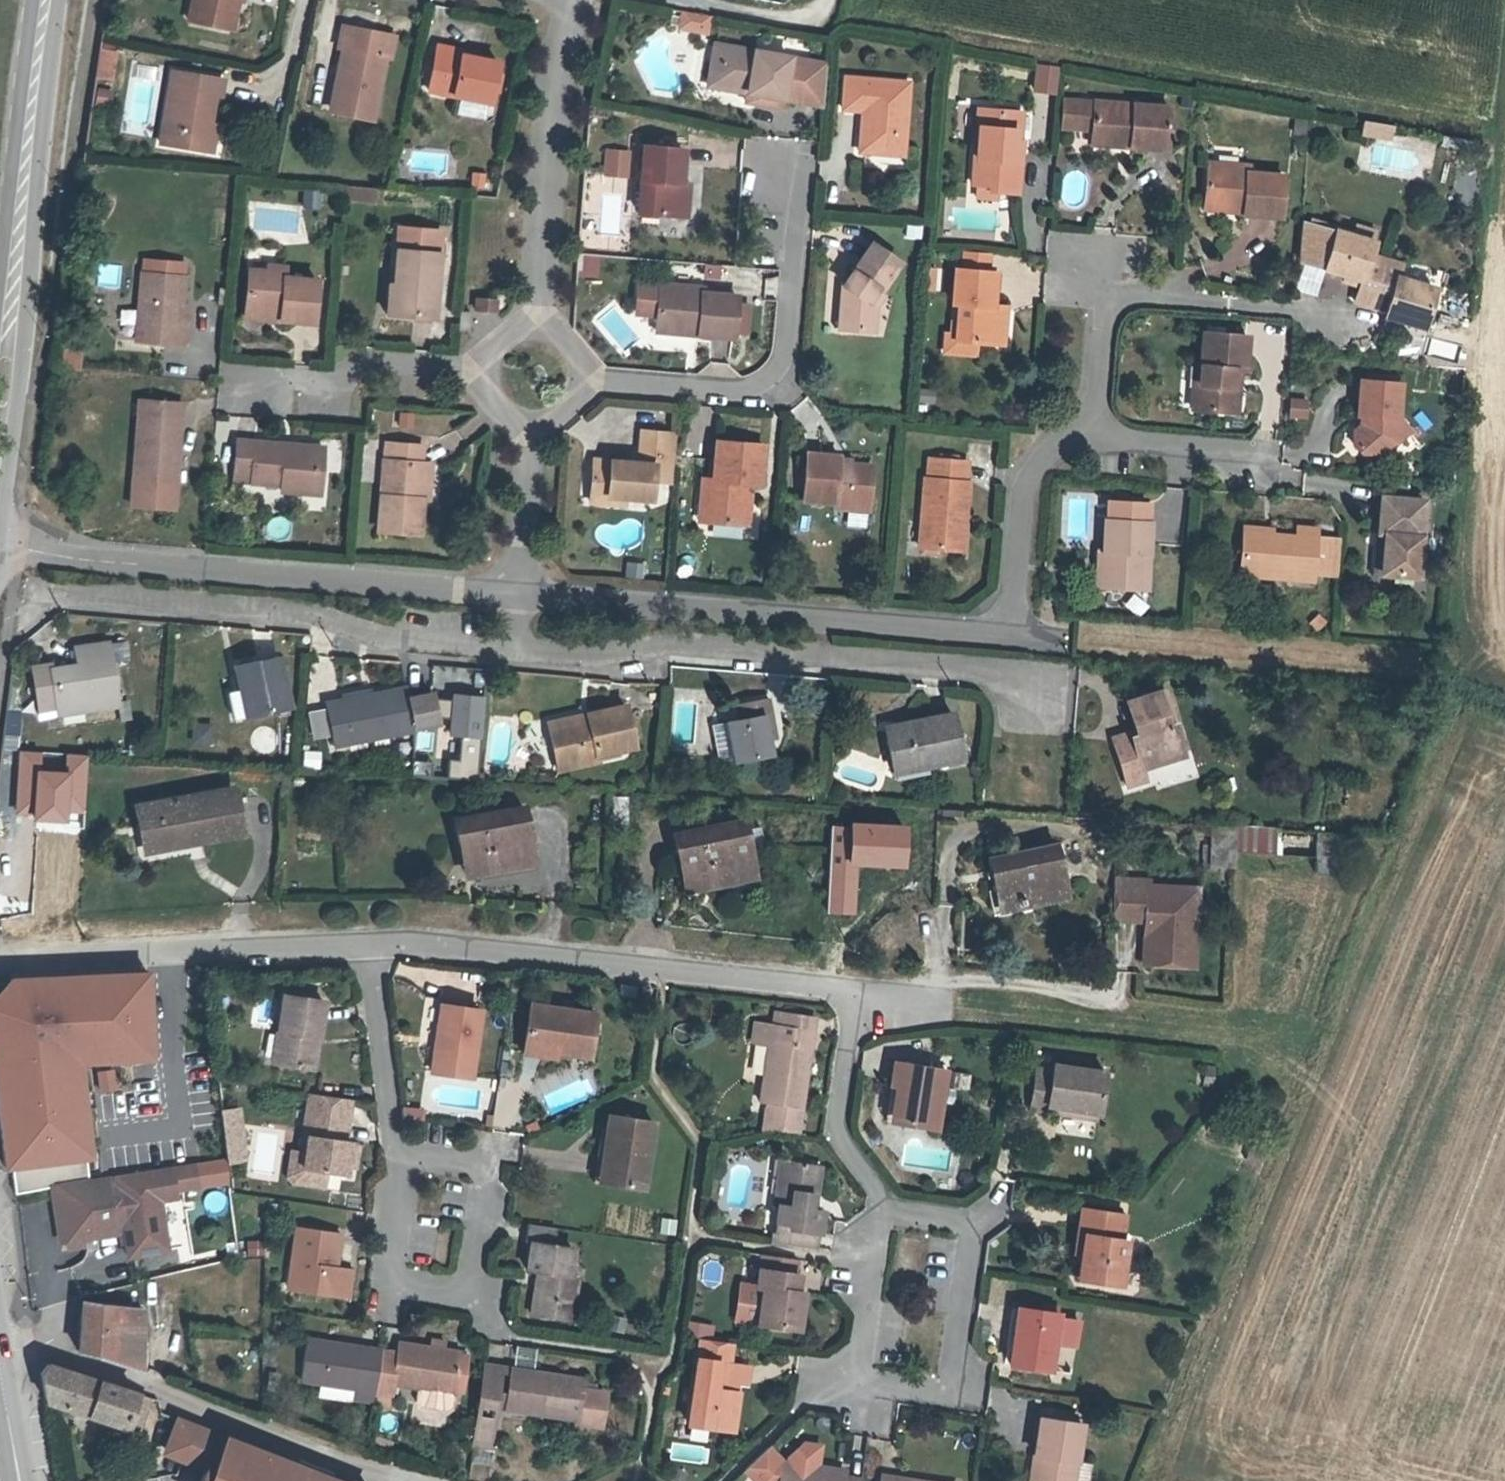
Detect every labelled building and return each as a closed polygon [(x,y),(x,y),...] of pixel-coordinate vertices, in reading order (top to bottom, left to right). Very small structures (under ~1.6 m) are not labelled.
[(245,0),(194,0),(189,21),(235,30),(241,0),(245,1),(245,0)] [(712,15),(680,11),(678,31),(710,35),(712,15)] [(373,121),(386,59),(393,60),(398,36),(341,24),(336,49),(342,50),(329,112),(373,121)] [(490,105),(498,59),(466,54),(467,47),(436,42),(427,95),(490,105)] [(829,61),(712,42),(704,90),(745,97),(744,103),(785,110),(786,102),(822,108),(829,61)] [(114,81),(117,51),(101,49),(97,80),(114,81)] [(1057,95),(1061,66),(1036,63),(1033,93),(1057,95)] [(213,121),(217,97),(223,98),(225,81),(172,72),(160,145),(215,154),(220,123),(213,121)] [(905,156),(911,81),(845,76),(843,110),(861,111),(857,152),(905,156)] [(1190,106),(1191,95),(1181,95),(1180,105),(1190,106)] [(1089,146),(1165,150),(1167,103),(1062,97),(1060,130),(1089,132),(1089,146)] [(1019,193),(1024,141),(1020,141),(1023,111),(978,107),(970,187),(974,188),(973,201),(997,203),(998,191),(1019,193)] [(1305,136),(1307,120),(1297,119),(1295,134),(1305,136)] [(1374,136),(1376,123),(1365,121),(1363,134),(1374,136)] [(1390,139),(1392,126),(1376,123),(1374,136),(1390,139)] [(680,182),(683,148),(644,145),(638,215),(691,219),(693,183),(680,182)] [(628,180),(630,152),(605,150),(603,178),(628,180)] [(1279,219),(1283,173),(1245,169),(1246,165),(1207,162),(1203,212),(1279,219)] [(1475,180),(1477,168),(1469,167),(1467,178),(1475,180)] [(485,188),(486,174),(472,173),(471,187),(485,188)] [(316,202),(317,189),(303,188),(302,200),(316,202)] [(1373,240),(1302,220),(1299,263),(1342,275),(1340,280),(1355,284),(1356,280),(1358,281),(1352,302),(1372,307),(1385,258),(1369,254),(1373,240)] [(922,225),(906,224),(905,238),(922,239),(922,225)] [(437,320),(444,230),(399,227),(394,285),(390,285),(387,316),(437,320)] [(881,291),(902,262),(872,241),(839,286),(838,335),(880,336),(881,310),(889,296),(881,291)] [(1007,347),(1010,304),(999,303),(1001,269),(991,268),(992,252),(962,250),(961,268),(953,268),(951,305),(956,305),(955,333),(944,333),(942,357),(979,359),(979,346),(1007,347)] [(601,279),(602,258),(584,257),(582,278),(601,279)] [(188,304),(190,275),(187,274),(188,260),(142,258),(141,272),(138,271),(134,343),(189,346),(192,304),(188,304)] [(1402,262),(1385,258),(1372,307),(1383,311),(1381,318),(1425,331),(1438,284),(1399,274),(1402,262)] [(320,327),(323,279),(291,277),(292,265),(268,263),(268,269),(249,268),(245,321),(320,327)] [(747,333),(749,304),(737,303),(737,296),(703,293),(704,288),(661,285),(660,286),(640,284),(637,314),(657,315),(655,334),(732,340),(733,331),(747,333)] [(495,312),(496,301),(476,299),(475,311),(495,312)] [(469,331),(470,313),(460,312),(459,330),(469,331)] [(1245,371),(1248,334),(1215,332),(1206,331),(1201,331),(1197,381),(1193,380),(1191,410),(1240,414),(1242,387),(1238,387),(1240,370),(1245,371)] [(80,370),(80,349),(61,349),(60,369),(80,370)] [(1414,430),(1403,417),(1405,382),(1357,378),(1354,419),(1359,419),(1359,424),(1353,431),(1354,443),(1360,451),(1373,453),(1378,448),(1383,445),(1391,448),(1396,446),(1414,430)] [(178,510),(186,402),(137,399),(129,507),(178,510)] [(1304,418),(1305,400),(1290,399),(1289,417),(1304,418)] [(415,429),(415,414),(400,413),(400,429),(415,429)] [(671,483),(675,431),(638,429),(636,460),(592,457),(588,507),(625,510),(626,500),(651,502),(652,482),(671,483)] [(323,498),(328,445),(236,437),(233,480),(282,484),(281,494),(323,498)] [(754,488),(767,489),(770,442),(714,438),(711,478),(700,477),(697,523),(751,526),(754,488)] [(432,502),(435,461),(426,461),(427,444),(383,441),(376,533),(422,536),(424,501),(432,502)] [(871,513),(875,464),(841,462),(842,454),(806,451),(802,502),(835,505),(834,510),(871,513)] [(968,553),(974,480),(970,480),(972,460),(924,456),(917,549),(968,553)] [(1419,580),(1425,498),(1378,494),(1375,531),(1383,531),(1379,577),(1419,580)] [(1150,551),(1153,503),(1106,500),(1103,554),(1097,553),(1095,589),(1152,592),(1155,551),(1150,551)] [(1319,535),(1320,526),(1295,524),(1294,533),(1274,531),(1275,526),(1242,523),(1238,565),(1253,574),(1259,581),(1317,585),(1318,578),(1337,580),(1341,537),(1319,535)] [(1316,632),(1326,622),(1317,614),(1308,623),(1316,632)] [(120,706),(109,642),(76,647),(79,665),(53,669),(52,665),(32,668),(39,709),(57,705),(59,716),(120,706)] [(290,707),(278,657),(235,666),(240,690),(246,715),(246,717),(290,707)] [(414,728),(437,723),(432,694),(408,699),(406,688),(373,694),(374,700),(343,706),(342,701),(325,704),(326,707),(332,736),(334,746),(415,730),(414,728)] [(374,700),(373,694),(372,688),(340,694),(342,701),(343,706),(374,700)] [(1187,754),(1177,723),(1171,725),(1160,692),(1126,703),(1137,736),(1133,737),(1131,733),(1112,739),(1127,787),(1147,780),(1143,768),(1187,754)] [(484,696),(452,694),(449,734),(459,735),(478,736),(481,737),(484,696)] [(772,754),(768,736),(775,734),(769,699),(735,706),(737,720),(725,722),(732,760),(733,762),(772,754)] [(634,746),(624,703),(548,721),(560,770),(598,761),(597,757),(610,754),(610,758),(621,755),(619,750),(634,746)] [(332,736),(326,707),(306,711),(312,740),(332,736)] [(6,712),(1,750),(14,751),(18,713),(6,712)] [(962,759),(952,713),(913,721),(913,723),(885,729),(894,771),(927,764),(927,766),(962,759)] [(732,760),(725,722),(711,725),(717,757),(726,761),(732,760)] [(191,743),(213,743),(213,723),(191,723),(191,743)] [(477,778),(478,736),(459,735),(459,760),(450,760),(449,777),(477,778)] [(304,749),(302,766),(319,769),(322,751),(304,749)] [(88,756),(20,753),(17,814),(34,815),(34,821),(69,823),(69,813),(86,813),(88,756)] [(437,775),(438,761),(422,760),(422,773),(437,775)] [(242,839),(232,785),(133,804),(143,857),(242,839)] [(627,823),(628,797),(613,797),(612,822),(627,823)] [(536,865),(524,807),(454,820),(465,879),(536,865)] [(754,877),(743,821),(673,835),(683,891),(754,877)] [(901,869),(903,824),(831,821),(827,913),(857,914),(859,867),(901,869)] [(1235,868),(1237,828),(1212,826),(1209,866),(1235,868)] [(1340,874),(1342,834),(1317,833),(1314,872),(1340,874)] [(1066,893),(1056,845),(987,860),(997,904),(1033,896),(1033,900),(1066,893)] [(1195,942),(1198,889),(1149,886),(1149,881),(1114,878),(1112,919),(1145,921),(1145,928),(1150,929),(1149,937),(1144,937),(1143,964),(1179,966),(1180,941),(1195,942)] [(422,892),(423,883),(407,881),(407,890),(422,892)] [(1193,967),(1195,942),(1180,941),(1179,966),(1193,967)] [(149,973),(9,979),(0,989),(0,1129),(5,1168),(91,1159),(82,1066),(155,1060),(149,973)] [(636,998),(637,987),(620,986),(619,996),(636,998)] [(314,1071),(324,1000),(281,994),(272,1065),(314,1071)] [(471,1077),(480,1011),(441,1005),(431,1072),(471,1077)] [(590,1057),(596,1014),(531,1005),(525,1043),(546,1046),(545,1056),(556,1058),(557,1052),(590,1057)] [(813,1031),(815,1018),(775,1012),(773,1025),(813,1031)] [(798,1134),(813,1031),(773,1025),(756,1023),(753,1043),(769,1045),(760,1102),(767,1103),(764,1126),(765,1131),(773,1130),(773,1131),(798,1134)] [(546,1046),(525,1043),(524,1054),(545,1056),(546,1046)] [(936,1129),(945,1071),(895,1063),(891,1085),(901,1087),(895,1123),(936,1129)] [(1105,1072),(1052,1064),(1052,1070),(1036,1068),(1030,1110),(1047,1112),(1048,1106),(1099,1113),(1105,1072)] [(1213,1087),(1215,1067),(1205,1066),(1203,1085),(1213,1087)] [(113,1069),(96,1071),(99,1094),(115,1092),(113,1069)] [(885,1121),(895,1123),(901,1087),(891,1085),(885,1121)] [(348,1120),(351,1100),(309,1094),(307,1114),(348,1120)] [(1098,1119),(1099,1113),(1048,1106),(1047,1112),(1098,1119)] [(249,1159),(241,1107),(222,1110),(229,1162),(249,1159)] [(348,1120),(307,1114),(306,1119),(348,1124),(348,1120)] [(491,1127),(493,1115),(486,1114),(484,1126),(491,1127)] [(643,1189),(653,1122),(608,1115),(603,1149),(609,1150),(605,1183),(643,1189)] [(345,1141),(348,1124),(306,1119),(304,1136),(308,1136),(306,1151),(304,1170),(328,1173),(345,1175),(347,1166),(349,1146),(350,1141),(345,1141)] [(538,1129),(534,1121),(527,1125),(530,1132),(538,1129)] [(355,1167),(358,1147),(349,1146),(347,1166),(355,1167)] [(603,1149),(599,1149),(594,1182),(605,1183),(609,1150),(603,1149)] [(326,1188),(328,1173),(304,1170),(306,1151),(292,1150),(287,1177),(292,1183),(326,1188)] [(788,1178),(791,1162),(781,1161),(779,1177),(788,1178)] [(810,1209),(812,1194),(815,1195),(819,1166),(791,1162),(788,1178),(779,1177),(775,1204),(779,1205),(776,1232),(771,1232),(770,1243),(817,1249),(823,1211),(816,1210),(810,1209)] [(197,1167),(189,1168),(191,1181),(186,1188),(200,1186),(197,1167)] [(189,1168),(53,1188),(61,1242),(64,1241),(80,1239),(125,1232),(129,1256),(167,1250),(159,1202),(165,1194),(175,1193),(174,1190),(186,1188),(191,1181),(189,1168)] [(1123,1214),(1083,1207),(1078,1236),(1086,1238),(1085,1248),(1083,1247),(1078,1278),(1112,1283),(1115,1266),(1120,1267),(1124,1242),(1119,1241),(1123,1214)] [(554,1247),(556,1229),(527,1224),(525,1241),(532,1242),(527,1271),(538,1273),(542,1274),(540,1288),(536,1287),(532,1316),(560,1320),(563,1304),(572,1305),(576,1277),(564,1276),(565,1265),(570,1266),(572,1250),(554,1247)] [(340,1232),(296,1226),(291,1268),(298,1269),(295,1292),(349,1300),(353,1272),(335,1270),(340,1232)] [(81,1249),(80,1239),(64,1241),(66,1252),(81,1249)] [(246,1257),(266,1255),(264,1239),(245,1241),(246,1257)] [(760,1274),(760,1270),(796,1275),(798,1261),(758,1255),(755,1273),(760,1274)] [(1115,1266),(1112,1283),(1118,1284),(1120,1267),(1115,1266)] [(295,1292),(298,1269),(291,1268),(288,1291),(295,1292)] [(759,1324),(799,1329),(804,1293),(796,1292),(798,1275),(796,1275),(760,1270),(760,1274),(758,1288),(764,1289),(759,1324)] [(759,1324),(764,1289),(758,1288),(756,1288),(754,1304),(747,1303),(744,1321),(759,1324)] [(82,1301),(79,1352),(113,1361),(142,1373),(142,1309),(82,1301)] [(563,1304),(560,1320),(570,1322),(572,1305),(563,1304)] [(1058,1314),(1059,1307),(1044,1305),(1043,1312),(1058,1314)] [(1043,1312),(1019,1308),(1010,1365),(1050,1371),(1054,1341),(1055,1334),(1075,1337),(1078,1320),(1058,1317),(1058,1314),(1043,1312)] [(1074,1344),(1075,1337),(1055,1334),(1054,1341),(1074,1344)] [(732,1343),(701,1338),(688,1425),(734,1431),(739,1393),(725,1391),(732,1343)] [(372,1401),(380,1351),(306,1340),(301,1380),(354,1388),(352,1398),(372,1401)] [(443,1350),(444,1342),(432,1340),(431,1349),(443,1350)] [(396,1353),(380,1351),(372,1401),(372,1404),(390,1406),(393,1385),(418,1389),(452,1394),(453,1394),(456,1373),(464,1374),(467,1357),(459,1356),(460,1353),(443,1350),(431,1349),(397,1343),(396,1353)] [(141,1419),(148,1398),(48,1365),(41,1373),(45,1401),(127,1427),(131,1415),(141,1419)] [(501,1368),(484,1366),(478,1404),(495,1407),(501,1368)] [(510,1369),(501,1368),(495,1407),(505,1408),(510,1369)] [(581,1380),(510,1369),(505,1408),(539,1413),(540,1406),(576,1411),(575,1418),(574,1422),(590,1424),(601,1417),(603,1417),(605,1402),(603,1402),(595,1391),(580,1389),(581,1384),(581,1380)] [(452,1394),(418,1389),(416,1401),(419,1406),(448,1410),(452,1407),(453,1394),(452,1394)] [(540,1406),(539,1413),(575,1418),(576,1411),(540,1406)] [(494,1419),(477,1416),(473,1442),(490,1444),(494,1419)] [(1040,1419),(1035,1456),(1041,1457),(1037,1480),(1073,1480),(1076,1461),(1081,1425),(1040,1419)] [(299,1470),(300,1467),(298,1467),(282,1461),(279,1470),(266,1465),(270,1456),(213,1434),(179,1420),(164,1457),(198,1470),(203,1471),(199,1480),(326,1480),(299,1470)] [(810,1465),(812,1453),(797,1451),(795,1463),(810,1465)] [(270,1456),(266,1465),(279,1470),(282,1461),(270,1456)] [(1041,1457),(1035,1456),(1031,1480),(1037,1480),(1041,1457)] [(326,1480),(329,1480),(330,1479),(333,1473),(301,1460),(298,1467),(300,1467),(299,1470),(326,1480)] [(861,1480),(843,1477),(844,1471),(810,1465),(795,1463),(783,1461),(780,1480),(860,1480),(861,1480)] [(1091,1464),(1076,1461),(1073,1480),(1088,1480),(1091,1464)] [(676,1468),(669,1478),(673,1480),(682,1480),(686,1474),(676,1468)]
